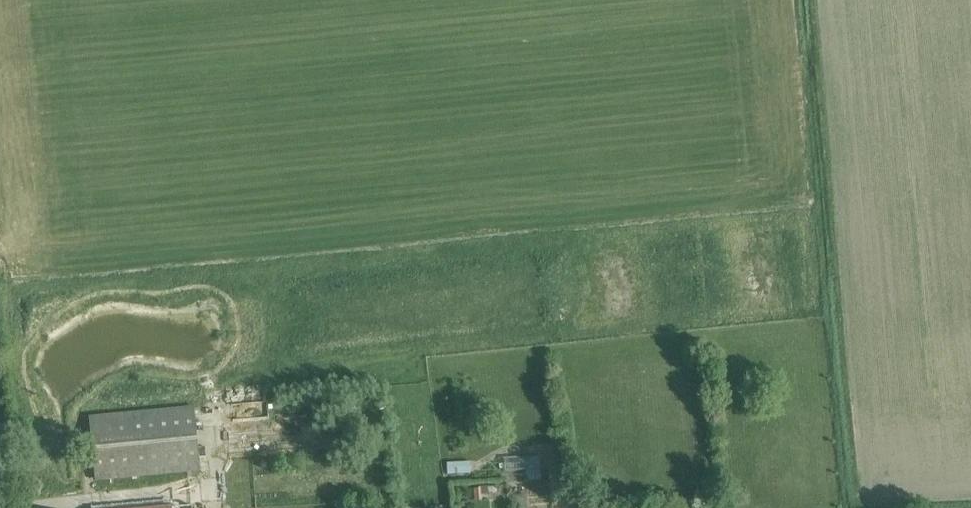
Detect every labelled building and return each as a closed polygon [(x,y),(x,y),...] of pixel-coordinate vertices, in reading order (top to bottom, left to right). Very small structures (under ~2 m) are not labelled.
[(237,390),(237,419),(272,419),(272,390),(237,390)] [(89,418),(94,480),(200,471),(194,409),(89,418)] [(32,439),(45,441),(46,428),(33,427),(32,439)]
